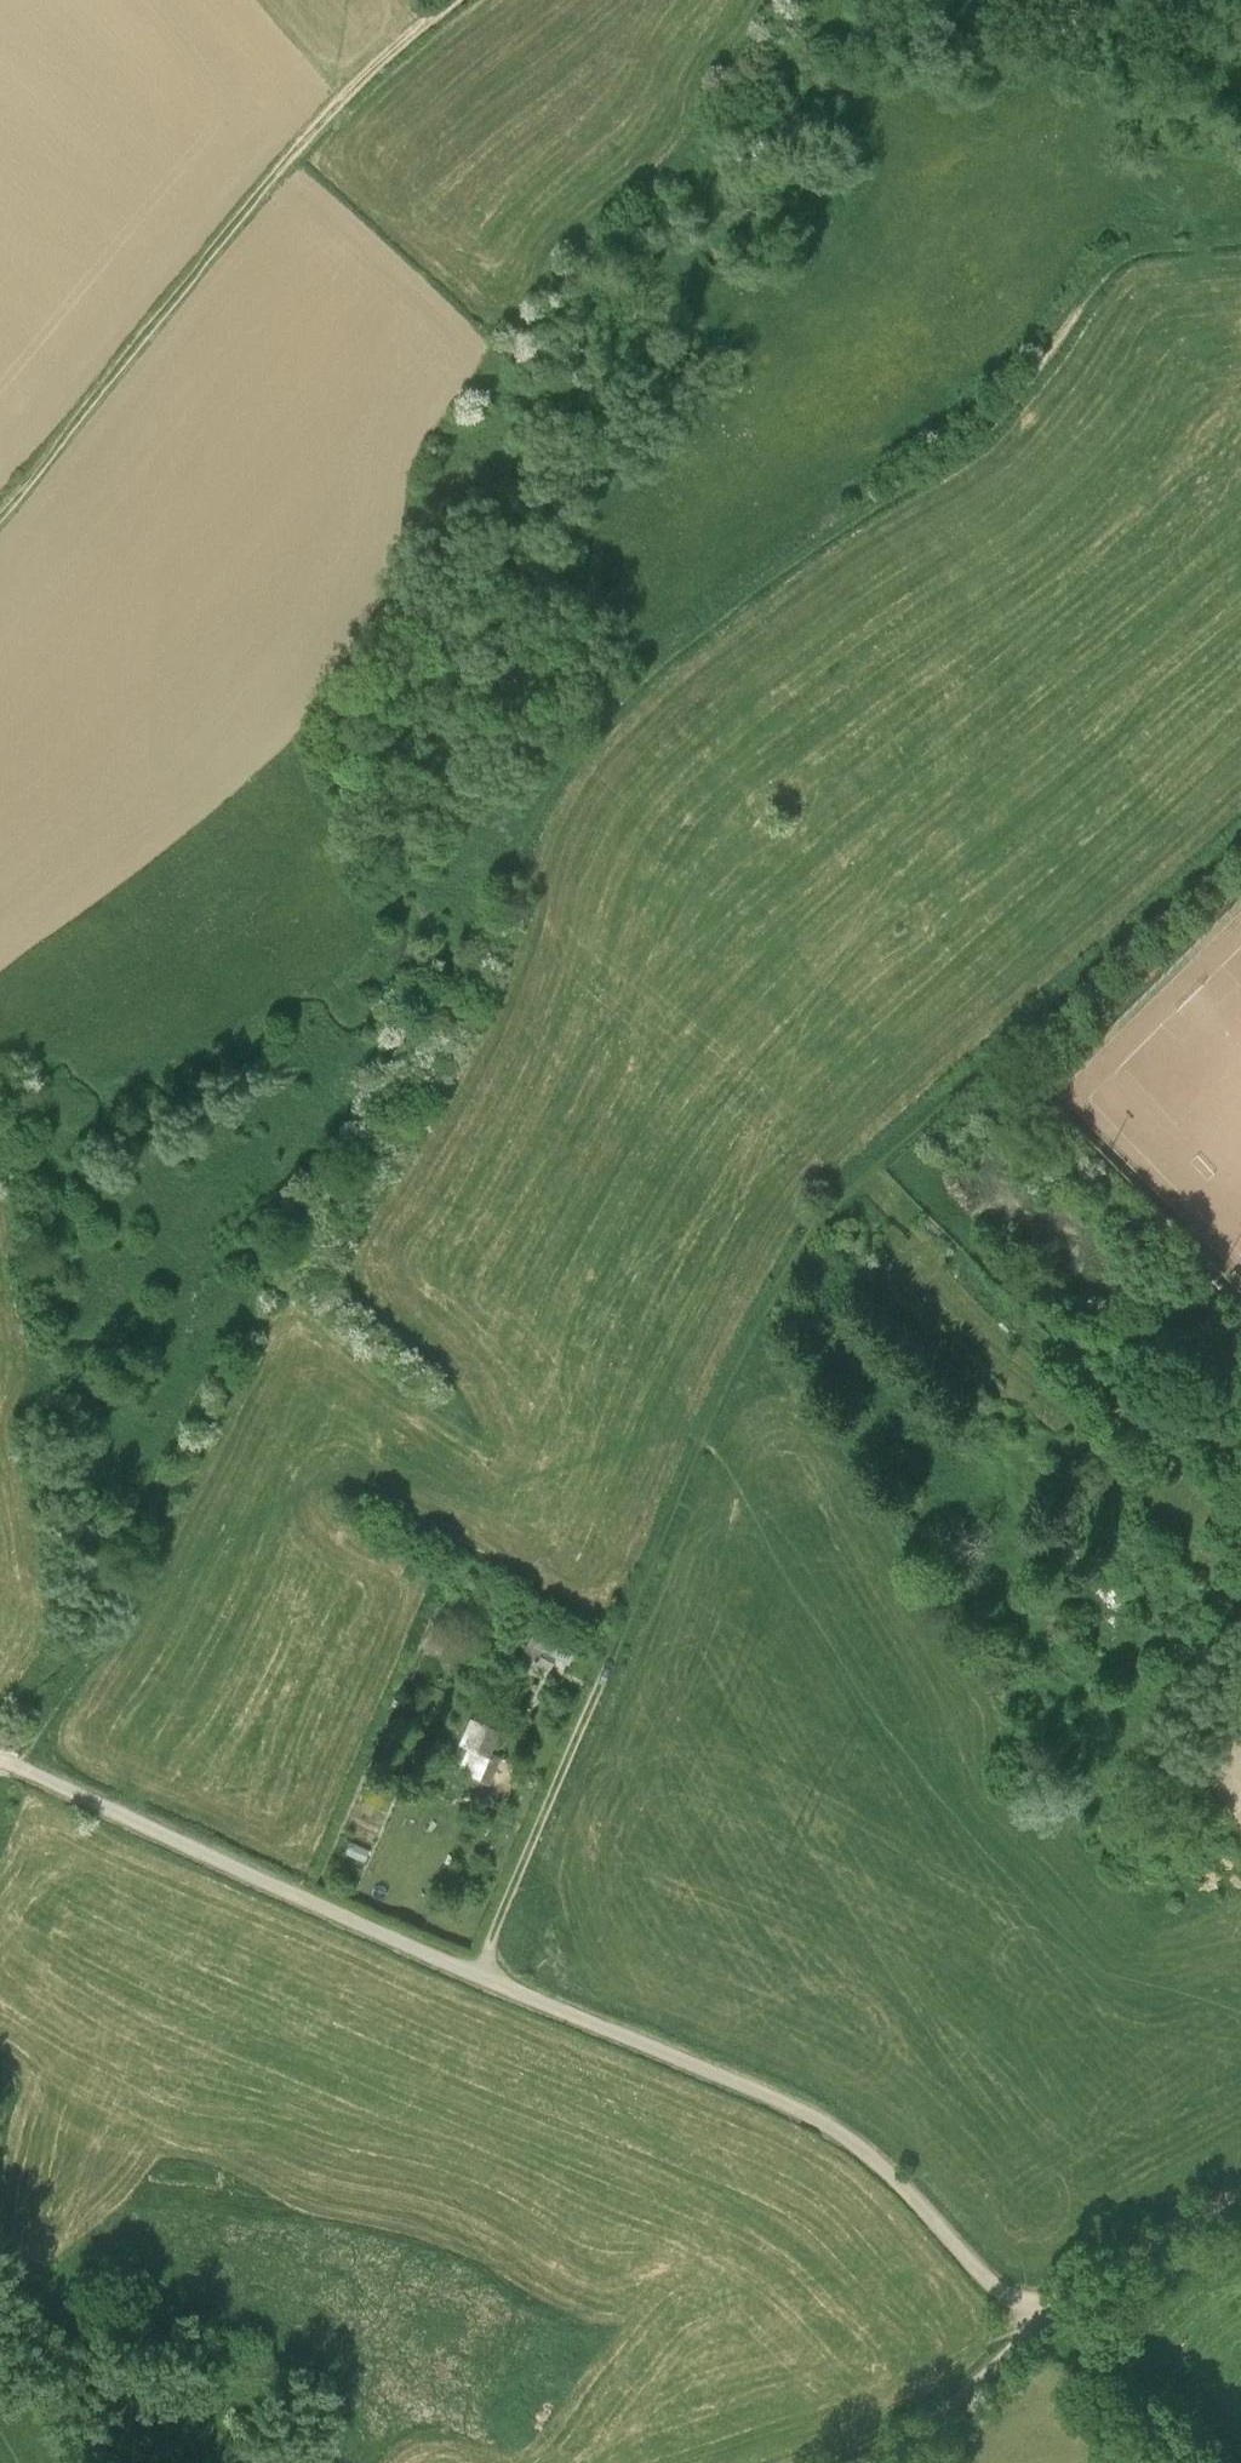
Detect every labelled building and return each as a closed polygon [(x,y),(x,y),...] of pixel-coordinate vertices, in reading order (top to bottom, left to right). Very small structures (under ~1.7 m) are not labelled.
[(523,1657),(559,1670),(566,1652),(530,1639),(523,1657)] [(466,1746),(457,1769),(481,1778),(500,1728),(469,1716),(458,1743),(466,1746)]
